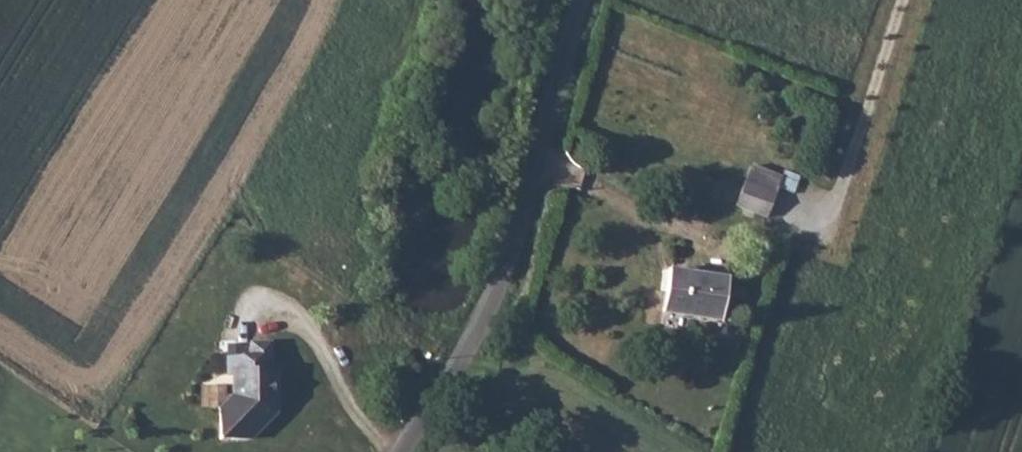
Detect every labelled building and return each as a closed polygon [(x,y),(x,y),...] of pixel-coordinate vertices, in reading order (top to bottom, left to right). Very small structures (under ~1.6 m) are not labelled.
[(735,207),(759,215),(754,230),(776,238),(798,178),(751,161),(735,207)] [(641,278),(635,310),(683,319),(689,287),(641,278)] [(247,342),(247,355),(246,370),(266,369),(267,342),(247,342)] [(246,370),(247,355),(224,355),(223,375),(230,376),(229,394),(215,406),(214,439),(246,439),(266,421),(266,411),(273,412),(273,369),(266,369),(246,370)]
